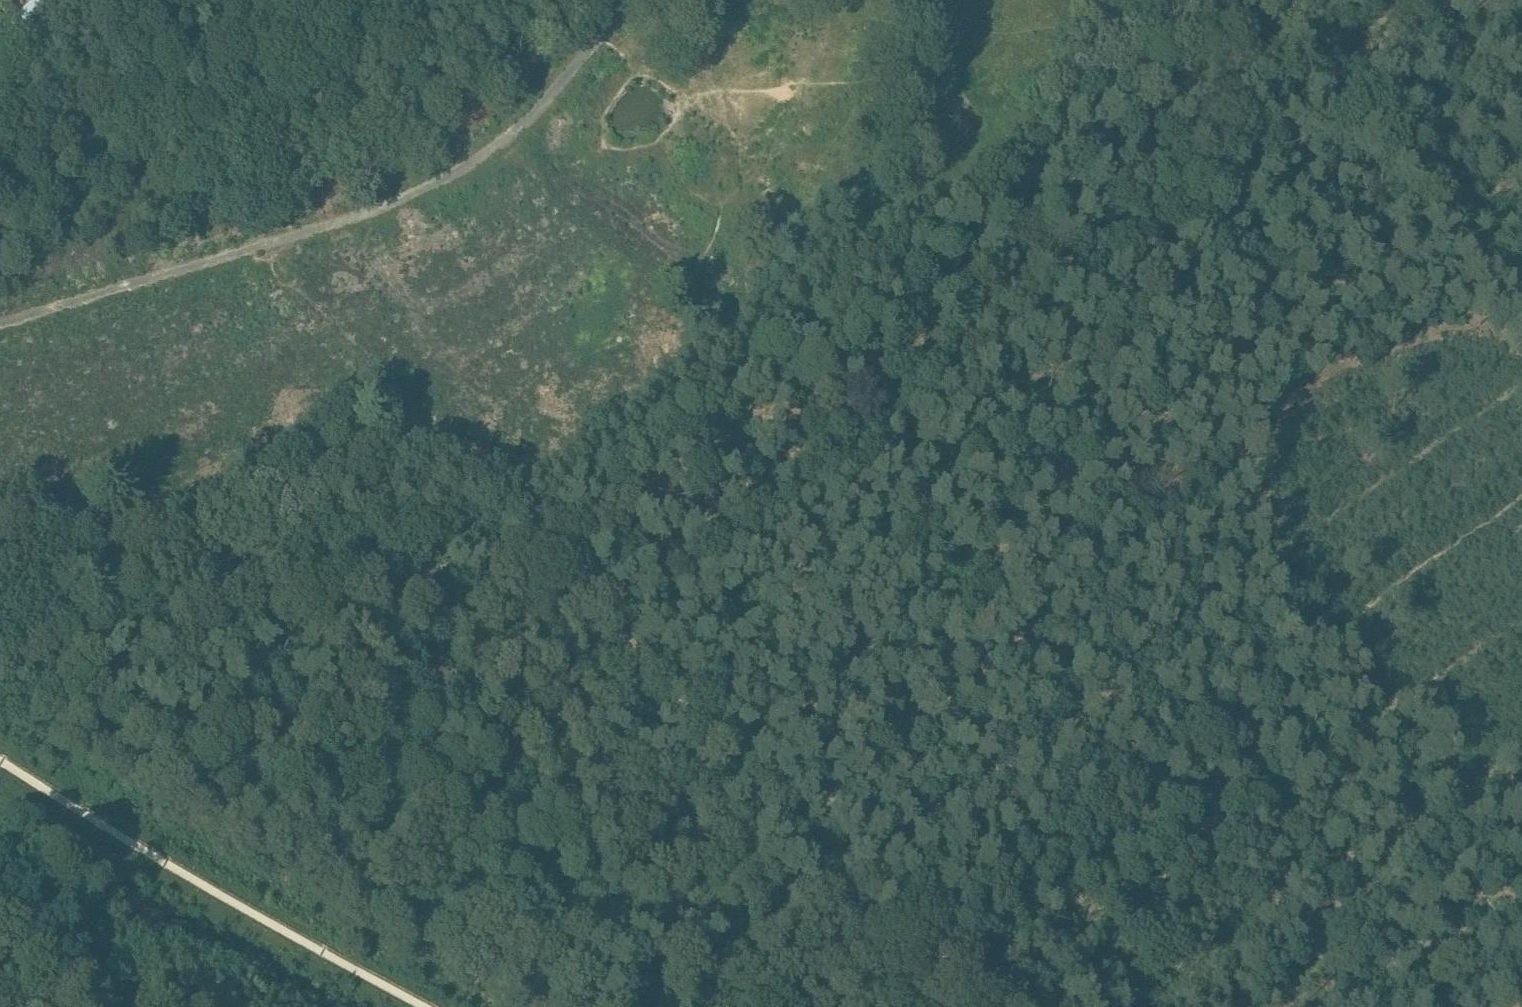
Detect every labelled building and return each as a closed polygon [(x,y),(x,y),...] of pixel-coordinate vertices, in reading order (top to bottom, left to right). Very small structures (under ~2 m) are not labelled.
[(12,23),(27,40),(70,2),(68,0),(37,0),(12,23)]
